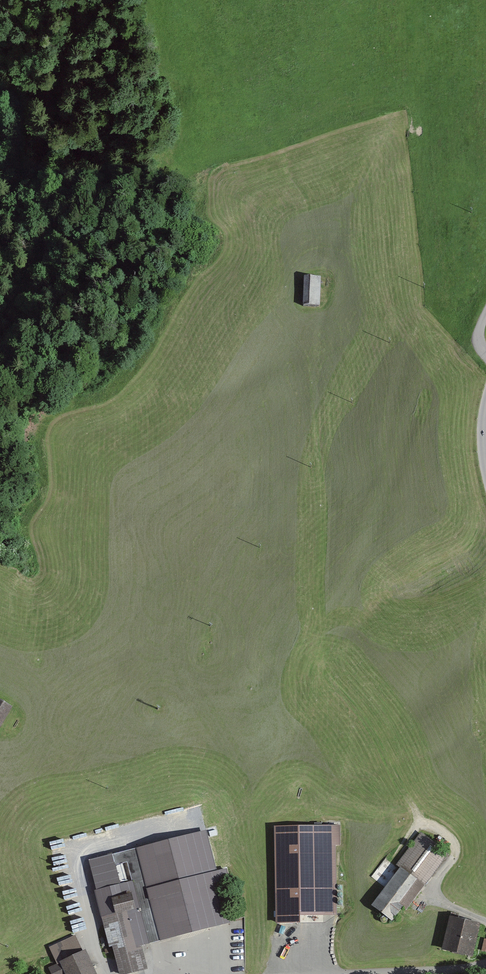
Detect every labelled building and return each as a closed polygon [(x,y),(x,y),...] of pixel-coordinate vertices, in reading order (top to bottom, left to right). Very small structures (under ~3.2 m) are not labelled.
[(302,306),(317,306),(318,277),(303,277),(302,306)] [(8,707),(0,702),(0,721),(8,707)] [(230,920),(218,875),(229,872),(226,861),(215,864),(205,830),(136,847),(89,858),(104,926),(109,946),(112,945),(119,973),(120,973),(140,969),(144,968),(138,944),(147,941),(141,916),(152,913),(159,938),(207,926),(230,920)] [(278,830),(279,922),(297,921),(297,912),(336,912),(336,830),(278,830)] [(419,881),(422,883),(444,854),(419,835),(397,864),(400,867),(371,906),(390,920),(403,903),(419,881)] [(441,947),(471,954),(478,923),(456,918),(457,914),(450,912),(448,917),(441,947)] [(48,968),(51,973),(65,973),(66,973),(67,973),(92,973),(82,952),(75,956),(48,968)]
